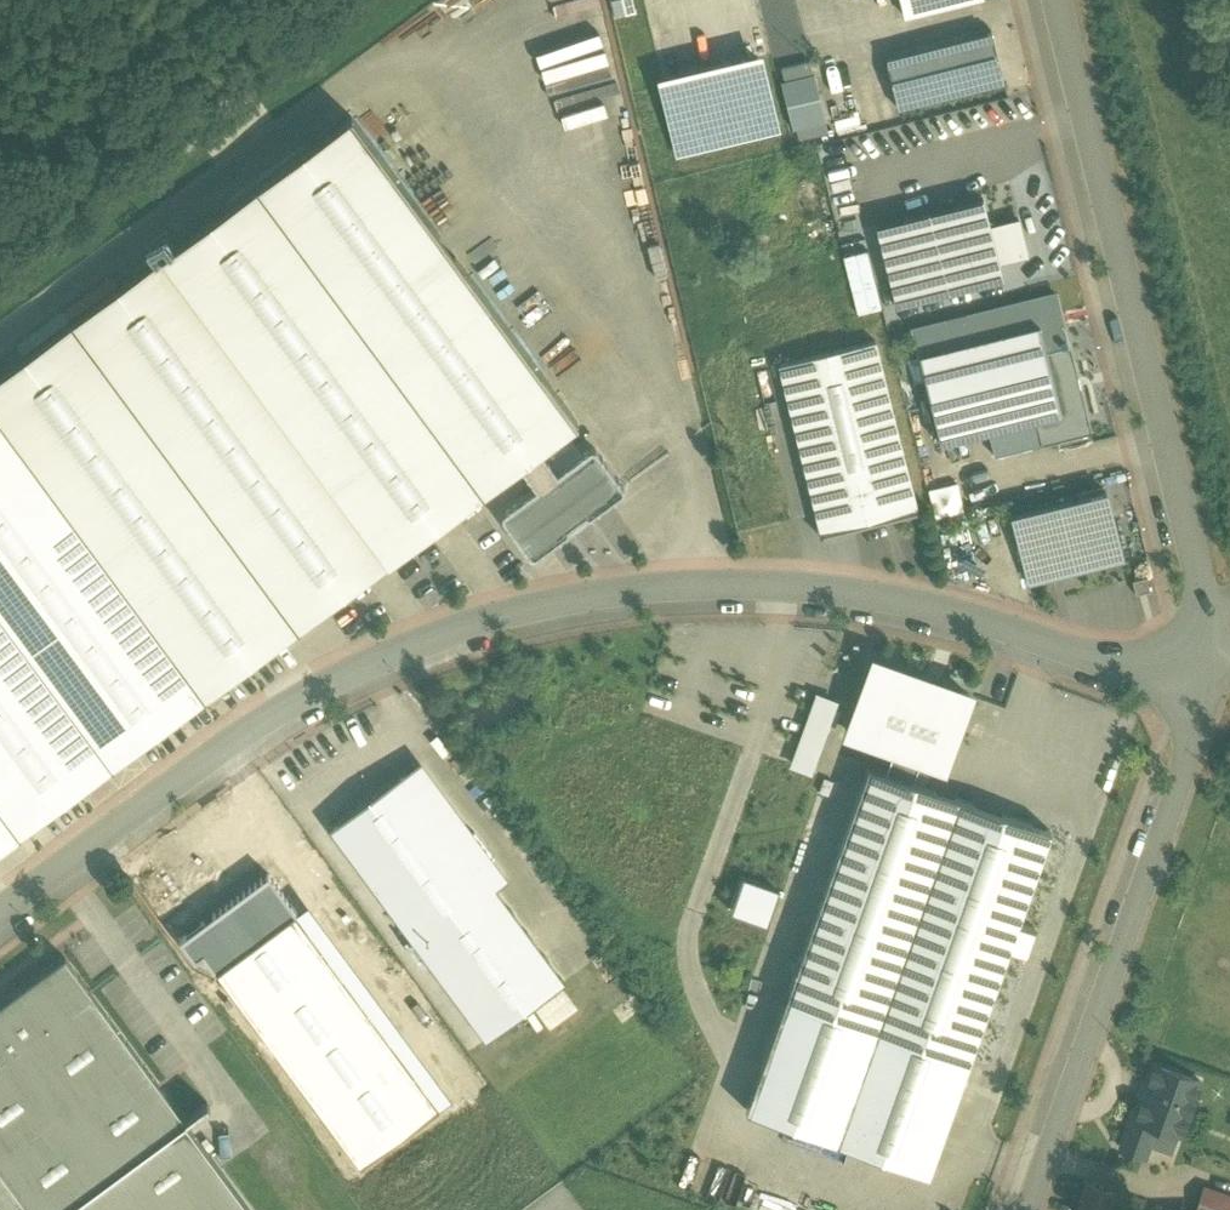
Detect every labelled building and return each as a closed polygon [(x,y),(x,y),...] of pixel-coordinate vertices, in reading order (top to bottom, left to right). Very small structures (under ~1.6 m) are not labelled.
[(904,15),(964,0),(900,0),(904,15)] [(991,29),(884,56),(897,107),(1004,80),(991,29)] [(758,58),(664,80),(680,151),(775,128),(758,58)] [(803,58),(769,66),(788,140),(822,131),(803,58)] [(351,116),(0,375),(0,811),(17,834),(518,465),(540,449),(578,422),(351,116)] [(983,198),(877,225),(897,305),(1003,278),(999,263),(1028,255),(1018,219),(998,224),(988,218),(983,198)] [(1073,295),(912,334),(936,436),(1097,397),(1073,295)] [(875,341),(779,364),(822,536),(820,536),(919,512),(919,511),(918,512),(875,341)] [(540,449),(518,465),(535,489),(502,513),(501,519),(529,557),(534,558),(623,493),(624,488),(596,450),(591,448),(557,473),(540,449)] [(955,483),(925,487),(929,514),(959,510),(955,483)] [(1106,491),(1012,515),(1029,585),(1123,562),(1106,491)] [(1147,577),(1133,581),(1136,595),(1150,591),(1147,577)] [(969,695),(875,661),(849,732),(895,749),(887,773),(913,782),(922,758),(943,766),(969,695)] [(834,701),(819,696),(810,720),(811,720),(826,724),(834,701)] [(811,720),(794,766),(808,770),(826,724),(811,720)] [(505,880),(420,765),(331,830),(485,1041),(565,983),(495,888),(505,880)] [(887,773),(869,767),(746,1114),(928,1178),(1010,948),(1025,953),(1034,928),(1018,922),(1051,831),(913,782),(887,773)] [(729,876),(717,909),(752,923),(765,889),(729,876)] [(0,1006),(0,1209),(252,1209),(92,994),(93,994),(66,957),(0,1006)] [(1132,1116),(1181,1133),(1198,1082),(1150,1066),(1132,1116)] [(1197,1209),(1229,1209),(1229,1198),(1204,1189),(1197,1209)]
